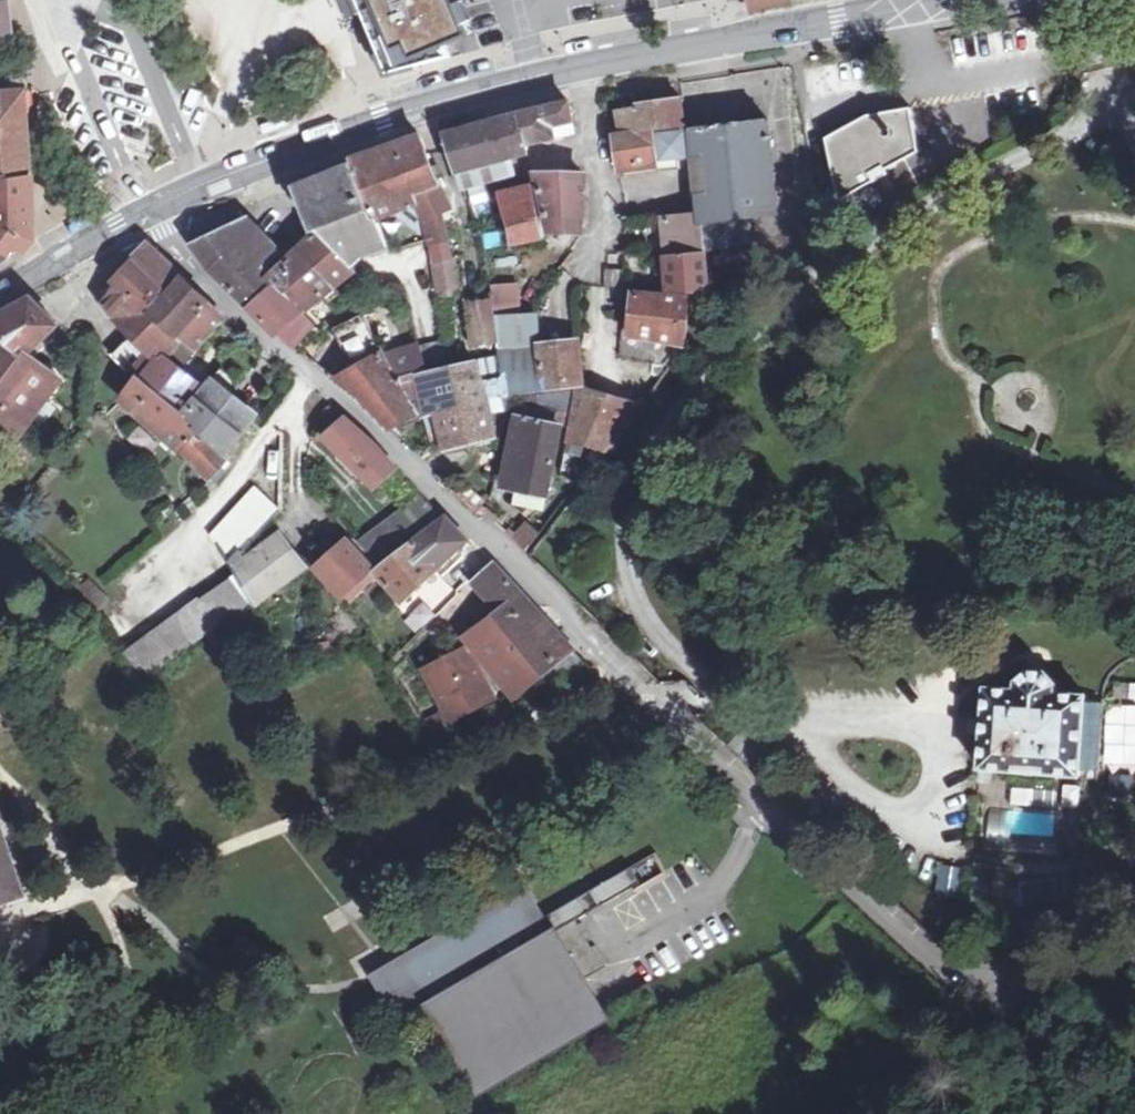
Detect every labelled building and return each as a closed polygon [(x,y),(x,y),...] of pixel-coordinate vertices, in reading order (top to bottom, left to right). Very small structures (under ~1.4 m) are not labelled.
[(392,73),(464,53),(459,41),(470,35),(456,0),(361,0),(392,73)] [(0,90),(0,173),(23,171),(17,89),(0,90)] [(638,106),(621,107),(622,115),(624,132),(654,130),(686,127),(691,127),(691,125),(686,125),(682,96),(638,101),(638,106)] [(573,101),(519,113),(527,150),(531,149),(530,141),(577,131),(573,101)] [(622,115),(621,107),(615,108),(615,110),(604,111),(606,117),(622,115)] [(867,119),(829,143),(843,203),(889,179),(886,173),(921,157),(912,112),(867,119)] [(492,125),(471,131),(485,180),(517,171),(513,153),(527,150),(519,113),(491,120),(492,125)] [(278,118),(258,125),(262,135),(282,128),(278,118)] [(769,119),(691,127),(686,127),(654,130),(658,169),(681,167),(682,159),(696,156),(700,195),(702,210),(705,209),(705,217),(748,214),(778,212),(769,119)] [(654,130),(624,132),(618,132),(623,166),(625,174),(658,169),(654,130)] [(485,180),(471,131),(448,136),(460,177),(463,186),(485,180)] [(423,132),(401,140),(413,172),(420,188),(443,182),(423,132)] [(413,172),(401,140),(377,149),(390,180),(413,172)] [(390,180),(377,149),(355,158),(358,165),(380,215),(394,208),(419,225),(427,214),(414,190),(420,188),(413,172),(390,180)] [(303,186),(320,230),(355,263),(367,250),(387,242),(358,165),(303,186)] [(0,173),(0,256),(5,261),(25,238),(23,171),(0,173)] [(583,228),(586,175),(540,174),(550,227),(583,228)] [(453,210),(443,182),(420,188),(414,190),(427,214),(429,217),(431,233),(435,257),(452,254),(447,238),(451,238),(442,210),(453,210)] [(516,241),(544,235),(533,186),(503,192),(512,217),(516,241)] [(690,197),(691,211),(702,210),(700,195),(690,197)] [(666,215),(669,251),(708,249),(707,244),(705,217),(705,209),(702,210),(691,211),(666,215)] [(427,214),(419,225),(431,233),(429,217),(427,214)] [(748,214),(705,217),(707,244),(750,240),(748,214)] [(279,282),(272,274),(263,264),(278,251),(274,246),(277,244),(249,215),(196,241),(215,269),(254,306),(279,282)] [(355,263),(320,230),(301,247),(336,284),(353,270),(358,266),(355,263)] [(153,316),(182,339),(199,352),(225,319),(190,286),(172,268),(155,252),(146,245),(129,263),(169,298),(153,316)] [(300,249),(272,274),(279,282),(309,314),(341,289),(336,284),(301,247),(300,249)] [(708,249),(669,251),(669,253),(672,287),(691,288),(711,288),(708,249)] [(452,254),(435,257),(439,280),(442,294),(462,291),(459,268),(456,253),(452,254)] [(169,298),(129,263),(100,293),(100,299),(118,320),(130,333),(134,337),(153,316),(169,298)] [(358,266),(353,270),(359,276),(364,272),(358,266)] [(628,285),(629,270),(608,268),(608,284),(628,285)] [(514,305),(510,278),(497,280),(501,307),(514,305)] [(309,314),(279,282),(254,306),(285,336),(295,343),(301,337),(312,343),(323,328),(309,314)] [(638,290),(638,294),(634,330),(625,330),(622,354),(668,364),(687,341),(690,294),(638,290)] [(629,294),(625,330),(634,330),(638,294),(629,294)] [(500,338),(498,315),(497,312),(492,295),(474,299),(466,300),(471,342),(500,338)] [(33,356),(41,348),(36,344),(59,323),(34,297),(0,315),(0,333),(20,349),(22,347),(33,356)] [(535,313),(498,315),(500,338),(506,395),(510,394),(577,386),(584,385),(581,342),(537,346),(535,313)] [(412,373),(400,376),(398,377),(383,355),(362,314),(337,327),(358,368),(339,378),(357,393),(367,403),(390,424),(424,409),(421,400),(412,373)] [(182,339),(153,316),(134,337),(138,340),(155,357),(158,354),(164,358),(182,339)] [(33,356),(22,347),(20,349),(0,333),(0,442),(4,445),(8,448),(30,419),(62,378),(33,356)] [(155,357),(138,340),(134,343),(127,337),(111,354),(139,378),(142,373),(155,357)] [(500,338),(471,342),(473,359),(477,358),(481,357),(492,397),(506,395),(500,338)] [(447,340),(420,346),(425,370),(449,365),(447,340)] [(420,343),(386,352),(400,376),(412,373),(425,370),(420,346),(420,343)] [(200,384),(164,358),(158,354),(155,357),(142,373),(182,406),(200,384)] [(473,359),(449,365),(425,370),(412,373),(421,400),(434,397),(439,414),(447,444),(493,433),(488,397),(483,398),(477,358),(473,359)] [(202,428),(228,452),(256,414),(226,390),(236,378),(221,367),(212,379),(187,409),(204,423),(202,428)] [(182,406),(142,373),(139,378),(124,397),(186,448),(187,447),(215,474),(232,455),(228,452),(202,428),(204,423),(187,409),(182,406)] [(576,389),(568,435),(587,440),(612,445),(642,403),(576,389)] [(523,396),(519,416),(562,425),(566,404),(523,396)] [(434,397),(421,400),(424,409),(426,416),(439,414),(434,397)] [(562,425),(519,416),(508,470),(522,473),(520,485),(550,491),(562,425)] [(397,466),(380,446),(347,418),(326,437),(375,486),(397,466)] [(587,440),(568,435),(566,450),(584,452),(587,440)] [(522,473),(508,470),(506,482),(520,485),(522,473)] [(210,537),(229,564),(261,534),(282,509),(256,487),(210,537)] [(420,492),(359,540),(381,565),(443,518),(420,492)] [(541,508),(543,496),(517,492),(515,504),(541,508)] [(479,514),(486,507),(473,494),(467,501),(479,514)] [(443,518),(381,565),(377,568),(380,572),(382,575),(379,578),(385,585),(388,582),(403,599),(468,538),(446,516),(443,518)] [(529,550),(540,534),(522,516),(508,528),(529,550)] [(261,534),(229,564),(236,574),(253,600),(263,593),(265,596),(304,567),(280,534),(269,542),(261,534)] [(381,565),(359,540),(354,535),(319,568),(343,593),(358,580),(365,588),(380,572),(377,568),(381,565)] [(511,615),(529,601),(498,568),(481,584),(511,615)] [(253,600),(236,574),(200,599),(198,596),(125,651),(145,678),(180,654),(253,600)] [(94,585),(85,594),(98,609),(108,599),(94,585)] [(573,648),(529,601),(511,615),(534,640),(518,653),(536,674),(573,648)] [(501,622),(495,627),(472,644),(513,692),(536,674),(518,653),(534,640),(511,615),(501,622)] [(463,634),(472,644),(495,627),(488,619),(463,634)] [(449,715),(491,692),(469,651),(427,673),(449,715)] [(1082,774),(1086,694),(1056,691),(1057,682),(1044,669),(1031,669),(1018,680),(1018,689),(988,687),(983,765),(1082,774)] [(1106,707),(1106,770),(1134,770),(1134,707),(1106,707)] [(442,710),(423,720),(426,723),(430,731),(448,723),(442,710)] [(0,807),(0,912),(38,901),(9,805),(0,807)] [(767,805),(761,811),(773,821),(779,814),(767,805)] [(638,882),(629,866),(595,886),(605,902),(638,882)] [(595,886),(582,893),(591,910),(605,902),(595,886)] [(549,913),(532,887),(523,892),(538,919),(549,913)] [(421,987),(405,997),(415,1013),(431,1004),(478,1082),(606,1008),(587,976),(610,963),(596,943),(589,948),(585,942),(592,937),(581,922),(578,924),(575,920),(585,914),(591,910),(582,893),(549,913),(538,919),(523,892),(406,961),(421,987)] [(421,987),(406,961),(377,978),(393,1005),(405,997),(421,987)]
